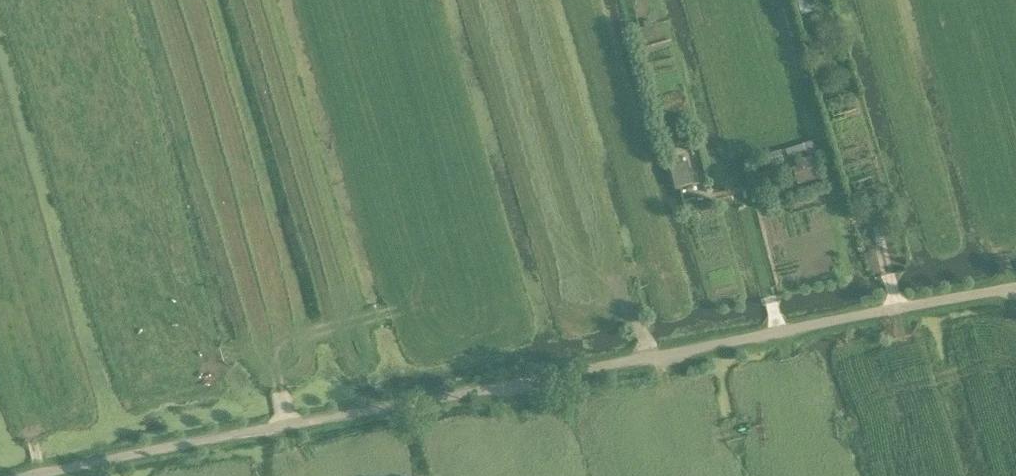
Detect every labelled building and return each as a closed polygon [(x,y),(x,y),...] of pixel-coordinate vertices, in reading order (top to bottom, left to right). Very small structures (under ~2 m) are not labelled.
[(817,0),(797,0),(801,14),(819,9),(817,0)] [(807,141),(803,142),(805,149),(807,157),(812,155),(813,155),(817,154),(814,146),(813,140),(807,141)] [(793,166),(797,183),(819,177),(813,155),(812,155),(807,157),(796,160),(797,165),(793,166)] [(694,182),(693,180),(687,160),(687,159),(683,161),(682,156),(672,159),(673,163),(669,165),(675,188),(694,182)] [(746,171),(744,171),(748,186),(762,182),(758,168),(752,169),(746,171)]
